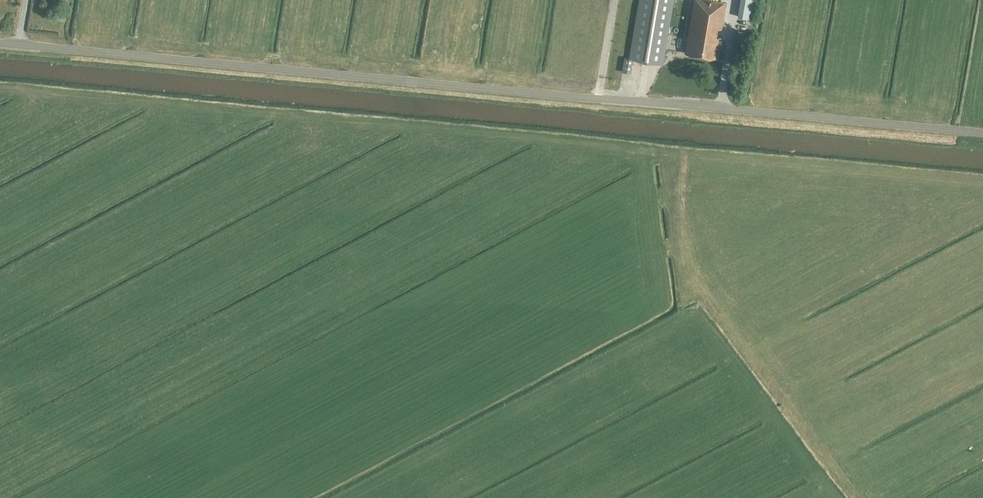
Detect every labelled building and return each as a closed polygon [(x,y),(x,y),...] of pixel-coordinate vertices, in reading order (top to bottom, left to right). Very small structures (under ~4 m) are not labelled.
[(632,58),(661,64),(672,0),(640,0),(629,58),(623,57),(620,71),(629,72),(632,58)] [(684,52),(714,57),(718,37),(715,36),(717,28),(721,28),(725,2),(714,0),(693,0),(684,52)]
